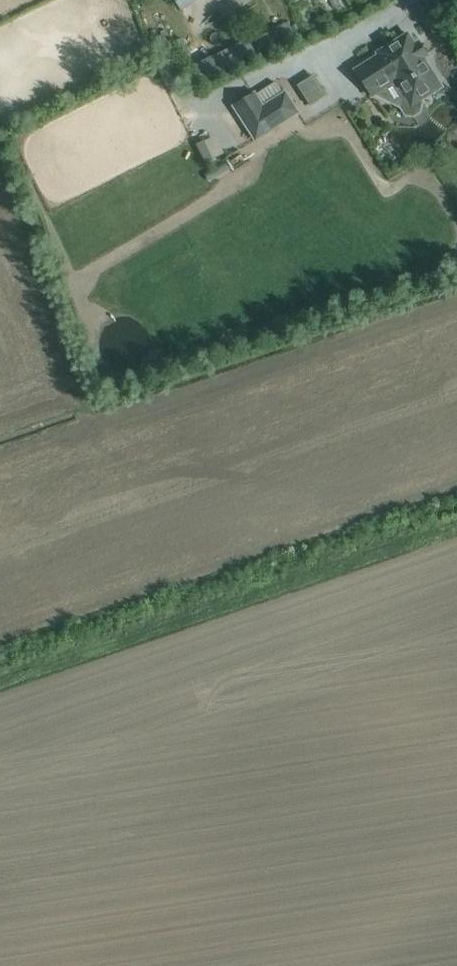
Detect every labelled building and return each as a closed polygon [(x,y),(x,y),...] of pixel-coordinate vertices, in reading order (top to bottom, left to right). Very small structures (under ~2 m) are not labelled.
[(197,0),(174,0),(181,10),(197,0)] [(416,45),(409,34),(378,53),(380,56),(358,69),(360,71),(357,73),(373,97),(396,82),(405,95),(402,109),(406,116),(414,117),(421,113),(424,99),(443,87),(424,59),(428,56),(420,43),(416,45)] [(242,41),(216,57),(223,69),(249,53),(242,41)] [(313,105),(330,95),(318,74),(301,84),(313,105)] [(255,94),(235,107),(256,141),(299,114),(286,93),(264,107),(255,94)] [(218,136),(198,145),(206,163),(227,154),(218,136)]
